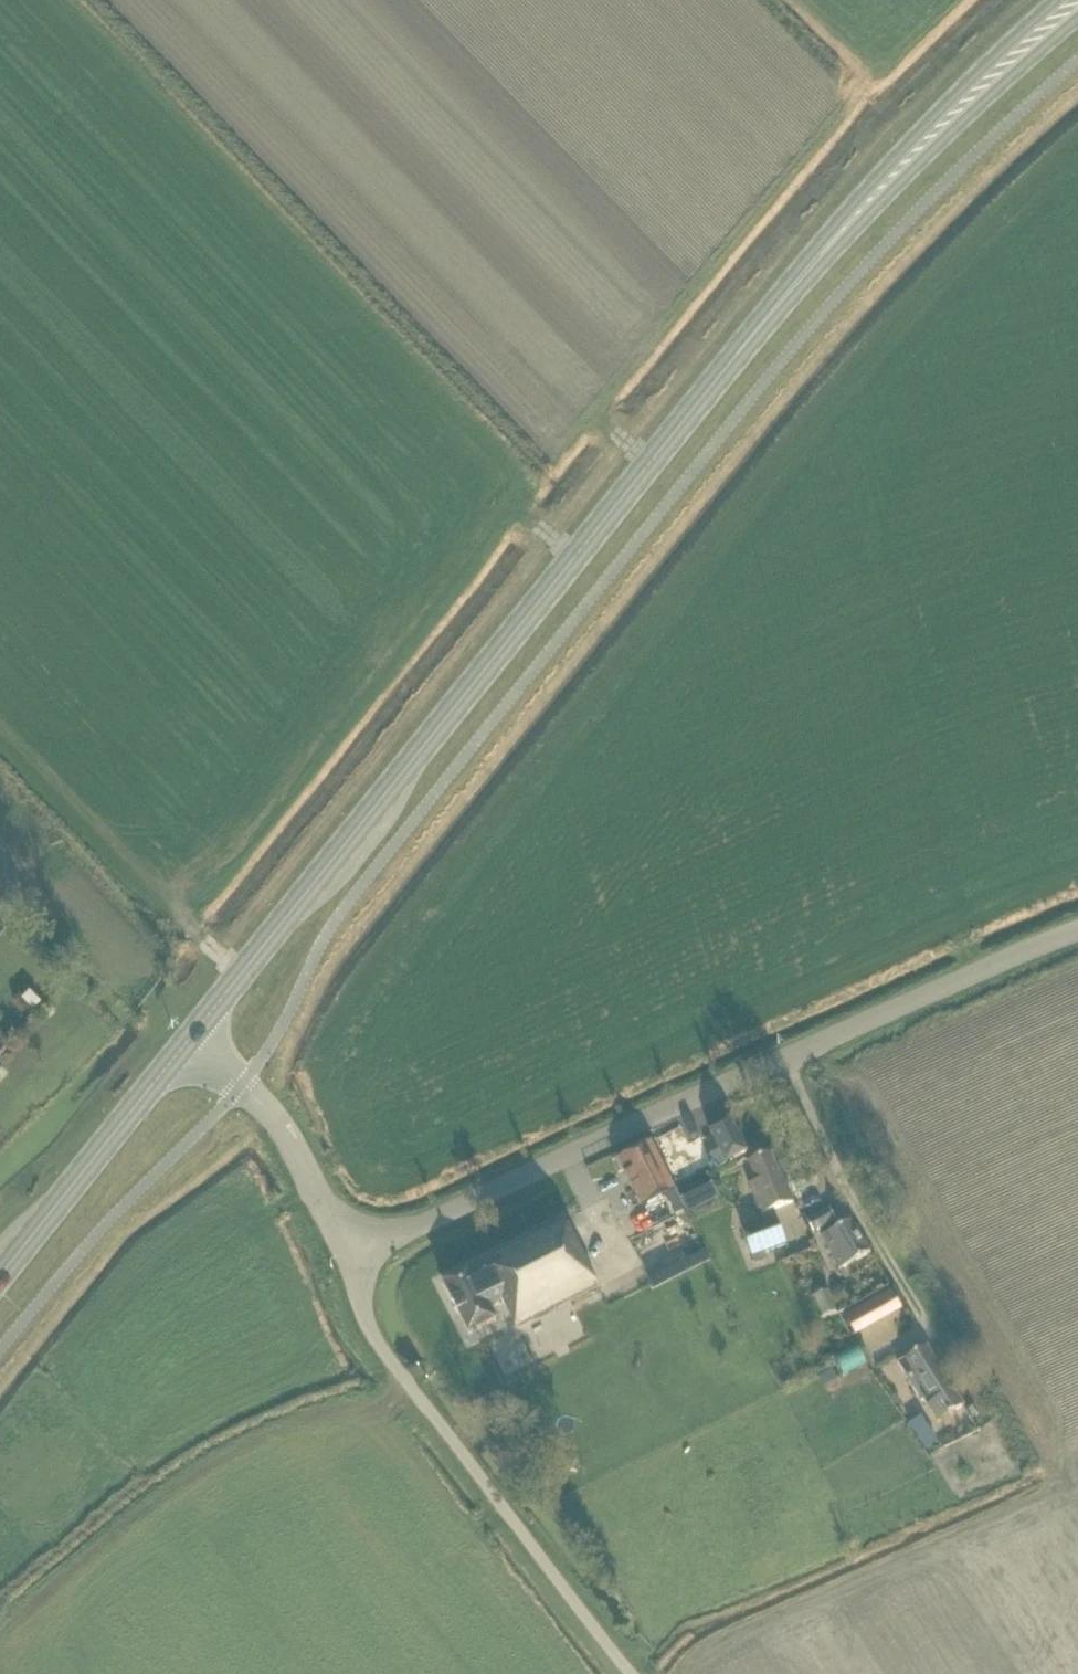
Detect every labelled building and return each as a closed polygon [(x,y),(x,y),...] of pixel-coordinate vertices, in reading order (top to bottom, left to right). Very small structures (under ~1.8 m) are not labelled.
[(48,997),(52,992),(48,988),(43,992),(48,997)] [(33,1012),(41,1004),(30,994),(23,1001),(33,1012)] [(748,1155),(732,1123),(711,1134),(727,1165),(748,1155)] [(700,1141),(688,1147),(680,1131),(652,1144),(674,1188),(714,1168),(700,1141)] [(643,1209),(674,1192),(650,1146),(620,1161),(643,1209)] [(778,1176),(770,1155),(749,1163),(757,1184),(750,1186),(761,1216),(793,1204),(787,1186),(784,1187),(780,1175),(778,1176)] [(676,1192),(666,1197),(676,1216),(686,1211),(676,1192)] [(814,1233),(835,1222),(829,1210),(807,1221),(814,1233)] [(753,1260),(787,1247),(775,1215),(741,1228),(753,1260)] [(599,1289),(588,1267),(564,1222),(494,1257),(497,1262),(473,1275),(470,1270),(443,1284),(469,1335),(496,1321),(491,1310),(504,1304),(517,1331),(599,1289)] [(839,1271),(871,1254),(852,1222),(830,1233),(830,1234),(821,1238),(839,1271)] [(890,1290),(878,1297),(889,1317),(901,1310),(890,1290)] [(822,1318),(837,1313),(829,1292),(814,1297),(822,1318)] [(870,1369),(895,1354),(873,1318),(849,1333),(870,1369)] [(963,1408),(926,1348),(898,1365),(921,1404),(924,1403),(938,1424),(963,1408)] [(919,1417),(908,1424),(915,1436),(926,1429),(919,1417)]
